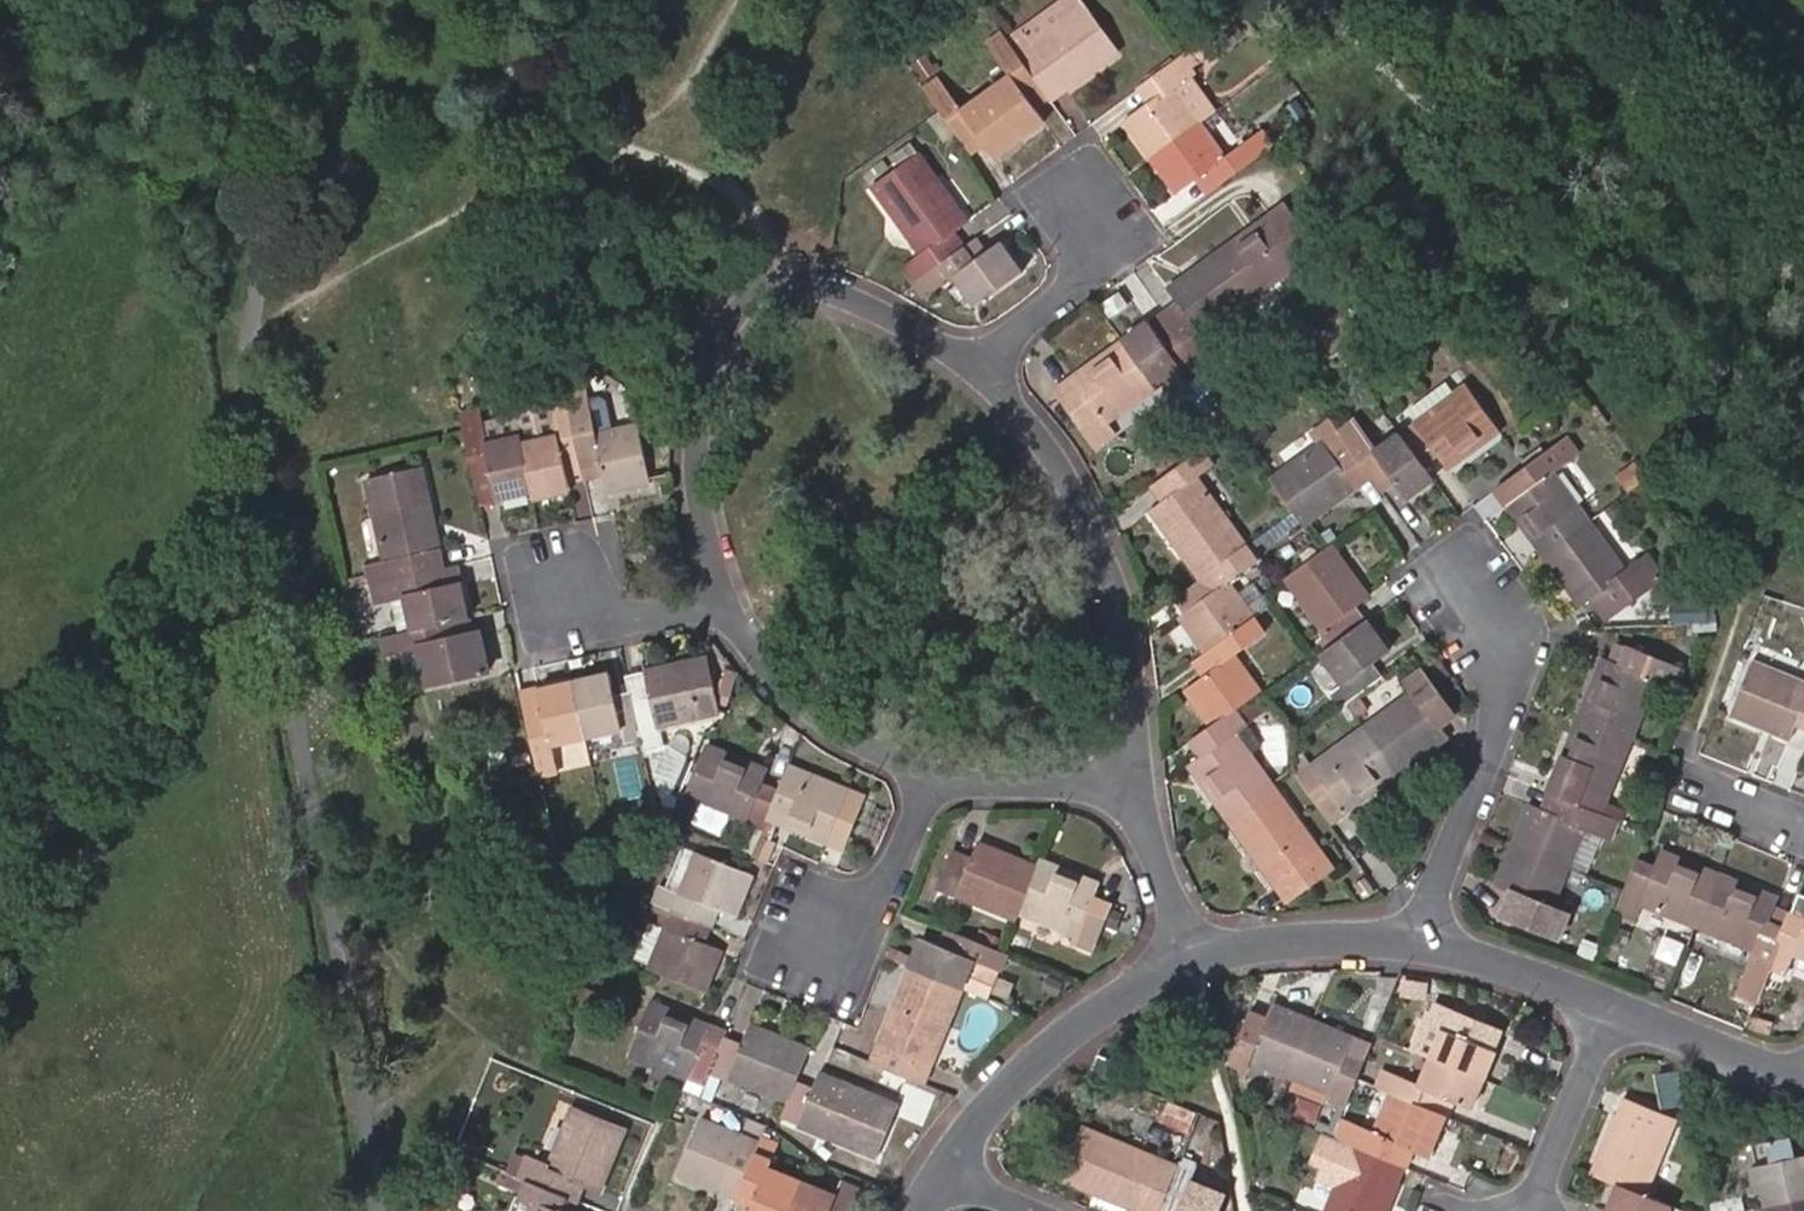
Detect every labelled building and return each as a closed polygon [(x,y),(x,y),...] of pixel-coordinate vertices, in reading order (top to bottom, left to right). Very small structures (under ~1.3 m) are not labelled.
[(1008,37),(1047,92),(1053,99),(1119,50),(1082,0),(1060,0),(1008,37)] [(1047,92),(1008,37),(1001,28),(990,38),(1012,70),(987,89),(1022,137),(1046,120),(1033,102),(1047,92)] [(1200,119),(1216,108),(1185,66),(1196,59),(1190,49),(1180,57),(1138,87),(1149,102),(1125,119),(1151,153),(1200,119)] [(1022,137),(987,89),(963,107),(940,77),(926,86),(942,110),(969,148),(982,138),(995,154),(1022,137)] [(1199,198),(1273,144),(1260,129),(1226,154),(1200,119),(1151,153),(1179,190),(1188,183),(1199,198)] [(913,279),(964,243),(954,228),(968,218),(918,149),(870,184),(920,253),(904,266),(913,279)] [(1270,213),(1279,225),(1296,214),(1288,203),(1270,213)] [(1296,214),(1279,225),(1270,213),(1217,250),(1251,296),(1303,258),(1310,268),(1326,258),(1296,214)] [(982,255),(969,239),(964,243),(913,279),(910,281),(921,298),(951,274),(975,304),(1025,267),(1001,240),(982,255)] [(1203,332),(1251,296),(1217,250),(1167,286),(1178,299),(1163,310),(1197,358),(1213,346),(1203,332)] [(1191,377),(1204,367),(1197,358),(1163,310),(1122,341),(1157,387),(1184,367),(1191,377)] [(1108,423),(1157,387),(1122,341),(1074,375),(1083,389),(1069,400),(1099,442),(1114,432),(1108,423)] [(1060,386),(1069,400),(1083,389),(1074,375),(1060,386)] [(1448,465),(1501,429),(1466,381),(1400,429),(1425,464),(1439,454),(1448,465)] [(590,394),(569,398),(570,400),(585,461),(584,463),(601,460),(604,474),(607,489),(650,480),(636,420),(615,425),(611,401),(592,405),(590,394)] [(557,432),(523,439),(534,489),(536,498),(570,489),(569,481),(566,467),(584,463),(585,461),(570,400),(569,398),(550,402),(557,432)] [(523,439),(522,432),(486,440),(479,406),(460,410),(464,424),(476,478),(494,475),(498,496),(498,497),(534,489),(523,439)] [(1296,508),(1305,523),(1373,474),(1355,449),(1339,429),(1272,475),(1296,508)] [(1425,464),(1400,429),(1374,448),(1367,439),(1355,449),(1373,474),(1382,486),(1394,477),(1408,494),(1433,476),(1425,464)] [(1213,462),(1204,449),(1156,483),(1164,494),(1148,506),(1198,578),(1202,575),(1244,544),(1248,542),(1198,472),(1213,462)] [(1543,554),(1590,519),(1542,451),(1526,462),(1509,475),(1520,490),(1505,501),(1543,554)] [(601,460),(584,463),(588,477),(604,474),(601,460)] [(588,477),(584,463),(566,467),(569,481),(588,477)] [(424,547),(443,544),(425,464),(364,476),(383,558),(367,561),(372,580),(428,568),(424,547)] [(494,475),(476,478),(480,499),(498,496),(494,475)] [(1637,585),(1590,519),(1543,554),(1580,604),(1597,594),(1608,607),(1637,585)] [(1325,649),(1365,620),(1354,605),(1368,594),(1332,543),(1324,549),(1285,578),(1323,629),(1315,636),(1325,649)] [(448,563),(443,544),(424,547),(428,568),(437,566),(448,563)] [(1253,616),(1256,613),(1230,577),(1254,559),(1244,544),(1202,575),(1213,589),(1181,614),(1205,651),(1207,650),(1253,616)] [(462,579),(458,562),(448,563),(437,566),(441,583),(462,579)] [(470,616),(462,579),(441,583),(437,566),(428,568),(372,580),(375,596),(404,590),(413,628),(470,616)] [(474,629),(470,616),(413,628),(384,633),(389,650),(416,644),(424,679),(490,665),(483,628),(474,629)] [(1264,631),(1253,616),(1207,650),(1218,663),(1186,687),(1211,723),(1233,708),(1260,688),(1236,653),(1264,631)] [(1388,647),(1368,618),(1365,620),(1325,649),(1309,661),(1328,690),(1327,691),(1338,707),(1344,702),(1381,675),(1371,660),(1388,647)] [(1583,707),(1634,728),(1657,672),(1678,680),(1683,667),(1611,639),(1583,707)] [(649,685),(631,688),(639,727),(718,711),(707,650),(645,662),(649,685)] [(1754,660),(1731,712),(1790,735),(1796,721),(1803,724),(1803,679),(1754,660)] [(608,671),(574,678),(587,735),(623,727),(625,739),(641,735),(639,727),(631,688),(613,692),(608,671)] [(727,694),(735,677),(724,671),(716,688),(727,694)] [(545,716),(530,719),(539,760),(556,757),(553,741),(587,735),(574,678),(538,686),(545,716)] [(1414,689),(1363,726),(1395,773),(1448,733),(1414,689)] [(1606,801),(1634,728),(1583,707),(1549,789),(1564,795),(1601,811),(1615,817),(1620,805),(1606,801)] [(1227,816),(1273,781),(1236,729),(1244,723),(1233,708),(1211,723),(1192,737),(1202,754),(1188,765),(1227,816)] [(1302,750),(1295,755),(1293,767),(1321,807),(1337,796),(1346,808),(1395,773),(1363,726),(1312,764),(1302,750)] [(687,793),(766,823),(769,815),(780,787),(761,780),(768,764),(709,741),(687,793)] [(863,789),(792,762),(780,787),(769,815),(826,837),(832,823),(849,828),(863,789)] [(1333,865),(1273,781),(1227,816),(1288,898),(1333,865)] [(1549,789),(1543,806),(1558,811),(1564,795),(1549,789)] [(1593,828),(1601,811),(1564,795),(1558,811),(1543,806),(1531,801),(1512,843),(1571,866),(1587,826),(1593,828)] [(939,885),(1017,916),(1019,911),(1039,864),(977,839),(971,855),(955,850),(939,885)] [(1556,903),(1571,866),(1512,843),(1497,882),(1510,888),(1503,905),(1568,932),(1576,911),(1556,903)] [(1641,899),(1700,923),(1720,871),(1661,846),(1654,863),(1637,856),(1623,887),(1614,912),(1632,919),(1641,899)] [(666,904),(699,918),(706,902),(735,914),(751,873),(696,850),(681,890),(674,887),(666,904)] [(1096,881),(1042,857),(1039,864),(1019,911),(1096,941),(1114,901),(1092,891),(1096,881)] [(1778,895),(1720,871),(1700,923),(1760,947),(1741,992),(1755,998),(1765,973),(1767,967),(1788,917),(1771,910),(1778,895)] [(1372,887),(1364,875),(1353,884),(1362,895),(1372,887)] [(691,938),(699,918),(666,904),(658,922),(664,925),(648,964),(706,987),(721,948),(691,938)] [(1790,912),(1788,917),(1767,967),(1784,973),(1793,952),(1803,956),(1803,918),(1790,912)] [(647,960),(658,922),(645,918),(633,956),(647,960)] [(1001,969),(1008,954),(1002,951),(946,929),(942,944),(921,936),(910,965),(964,988),(977,959),(1001,969)] [(915,1057),(930,1064),(964,988),(910,965),(872,1058),(908,1073),(915,1057)] [(629,1050),(705,1083),(711,1069),(721,1046),(703,1038),(710,1022),(649,996),(629,1050)] [(1247,1057),(1292,1077),(1316,1021),(1270,1001),(1258,1029),(1246,1022),(1229,1055),(1245,1063),(1247,1057)] [(1440,1027),(1429,1056),(1483,1079),(1494,1050),(1471,1041),(1478,1024),(1438,1006),(1431,1023),(1440,1027)] [(1325,1098),(1343,1105),(1369,1044),(1317,1021),(1292,1077),(1328,1093),(1325,1098)] [(796,1079),(810,1045),(751,1022),(743,1041),(725,1035),(721,1046),(711,1069),(788,1101),(796,1079)] [(1472,1105),(1483,1079),(1429,1056),(1417,1084),(1382,1070),(1375,1083),(1386,1089),(1440,1112),(1447,1095),(1472,1105)] [(924,1079),(930,1064),(915,1057),(908,1073),(924,1079)] [(814,1086),(796,1079),(788,1101),(782,1114),(875,1153),(896,1099),(820,1069),(814,1086)] [(1428,1154),(1445,1114),(1440,1112),(1386,1089),(1369,1129),(1337,1116),(1330,1132),(1350,1141),(1351,1141),(1389,1157),(1393,1159),(1399,1144),(1428,1154)] [(692,1112),(699,1096),(680,1090),(674,1105),(692,1112)] [(1618,1181),(1647,1193),(1677,1117),(1639,1103),(1633,1119),(1616,1113),(1592,1171),(1618,1181)] [(622,1130),(568,1109),(547,1161),(519,1149),(513,1162),(504,1159),(500,1167),(527,1177),(570,1193),(576,1196),(582,1180),(599,1186),(622,1130)] [(768,1163),(777,1140),(759,1133),(757,1138),(701,1116),(677,1175),(752,1204),(768,1163)] [(1140,1210),(1156,1210),(1175,1164),(1082,1126),(1060,1178),(1140,1210)] [(1389,1157),(1351,1141),(1350,1141),(1322,1210),(1384,1210),(1397,1181),(1383,1174),(1389,1157)] [(1803,1194),(1803,1153),(1753,1165),(1758,1188),(1764,1187),(1767,1201),(1803,1194)] [(1179,1156),(1175,1164),(1156,1210),(1216,1210),(1225,1191),(1217,1188),(1222,1174),(1179,1156)] [(768,1163),(752,1204),(750,1210),(795,1210),(809,1180),(768,1163)] [(563,1210),(570,1193),(527,1177),(521,1192),(514,1193),(506,1210),(567,1210),(563,1210)] [(809,1180),(795,1210),(847,1210),(857,1188),(839,1180),(835,1191),(809,1180)] [(1618,1181),(1607,1209),(1612,1210),(1668,1210),(1671,1203),(1647,1193),(1618,1181)] [(1742,1206),(1739,1192),(1714,1198),(1717,1210),(1721,1210),(1742,1206)] [(1767,1201),(1769,1210),(1803,1210),(1803,1194),(1767,1201)]
